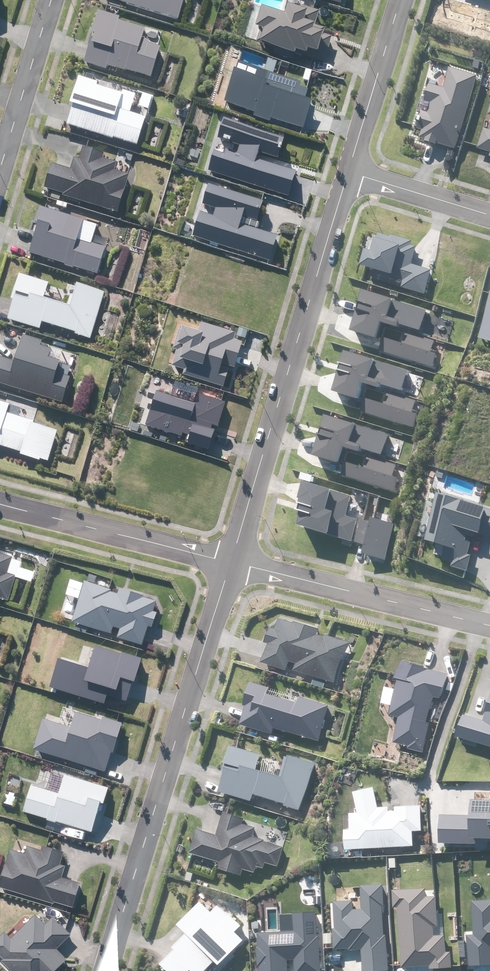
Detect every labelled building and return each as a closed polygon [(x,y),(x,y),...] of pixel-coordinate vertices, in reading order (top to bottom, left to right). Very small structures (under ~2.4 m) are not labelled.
[(178,18),(183,0),(119,0),(178,18)] [(259,40),(295,50),(296,48),(306,51),(308,46),(318,49),(319,46),(327,48),(331,35),(323,32),(325,26),(314,23),(318,9),(302,4),(301,7),(288,3),(286,11),(263,4),(256,25),(263,27),(259,40)] [(126,68),(151,75),(160,46),(148,42),(149,39),(142,37),(145,27),(118,19),(120,15),(99,9),(84,61),(106,68),(107,65),(125,70),(126,68)] [(273,117),(303,127),(312,97),(306,95),(308,89),(300,86),(303,80),(235,58),(222,100),(254,111),(253,115),(272,121),(273,117)] [(436,142),(454,148),(477,75),(449,66),(443,87),(428,83),(423,100),(430,102),(427,111),(421,109),(415,127),(420,129),(418,136),(424,138),(424,141),(436,144),(436,142)] [(112,135),(136,143),(145,115),(130,111),(136,93),(123,89),(122,92),(97,84),(98,81),(78,74),(69,101),(73,102),(66,123),(112,137),(112,135)] [(138,105),(148,108),(152,95),(142,92),(138,105)] [(208,170),(289,195),(297,171),(259,159),(261,152),(277,158),(284,137),(222,117),(216,138),(228,141),(225,153),(214,150),(208,170)] [(488,129),(482,127),(476,147),(489,151),(489,122),(488,129)] [(61,195),(118,211),(129,173),(114,169),(117,160),(103,156),(104,152),(83,146),(80,158),(74,156),(71,167),(51,161),(44,186),(62,191),(61,195)] [(192,234),(270,258),(277,234),(240,223),(242,215),(257,219),(263,199),(209,183),(202,204),(215,208),(212,215),(199,211),(192,234)] [(73,265),(97,272),(105,245),(92,242),(97,224),(38,206),(34,221),(38,222),(29,252),(64,262),(63,265),(73,268),(73,265)] [(400,287),(424,293),(430,270),(410,265),(416,245),(410,244),(411,240),(390,234),(390,236),(377,232),(375,238),(373,237),(370,250),(363,248),(358,265),(403,277),(400,287)] [(13,298),(7,318),(39,328),(41,320),(75,331),(74,332),(90,337),(104,291),(76,283),(69,304),(44,296),(48,282),(18,272),(11,297),(13,298)] [(381,350),(434,367),(438,354),(431,352),(435,340),(397,328),(399,323),(421,330),(427,310),(362,290),(349,330),(376,338),(381,323),(388,325),(381,350)] [(489,340),(489,292),(488,291),(476,337),(489,340)] [(182,375),(223,387),(229,366),(234,367),(241,341),(233,338),(235,332),(200,322),(198,331),(179,326),(172,348),(176,349),(172,365),(183,368),(182,375)] [(237,336),(246,338),(248,329),(239,327),(237,336)] [(62,401),(70,375),(66,374),(69,365),(59,362),(59,360),(48,356),(50,348),(39,345),(41,340),(22,334),(14,360),(0,356),(0,383),(62,401)] [(361,411),(414,427),(418,414),(411,412),(415,400),(378,388),(379,383),(401,390),(407,370),(342,350),(330,390),(357,399),(362,383),(369,386),(361,411)] [(156,390),(145,424),(181,435),(182,432),(189,434),(187,441),(209,448),(215,429),(211,428),(212,424),(217,426),(225,401),(198,392),(195,403),(156,390)] [(0,401),(0,445),(20,451),(20,454),(39,460),(39,458),(48,460),(57,430),(33,423),(34,421),(6,412),(9,403),(0,401)] [(342,475),(395,492),(399,478),(392,476),(396,464),(359,452),(360,447),(382,454),(388,434),(323,414),(311,454),(338,463),(342,447),(350,450),(342,475)] [(294,525),(351,540),(357,519),(345,515),(351,494),(301,481),(297,498),(299,498),(295,510),(298,511),(294,525)] [(436,493),(422,539),(445,546),(441,558),(451,560),(449,565),(467,570),(471,555),(467,554),(471,541),(465,540),(468,530),(478,533),(479,530),(489,533),(489,509),(436,493)] [(360,554),(384,560),(394,523),(370,517),(368,521),(360,519),(354,542),(362,544),(360,554)] [(8,600),(16,575),(7,573),(12,557),(0,553),(0,598),(8,600)] [(117,637),(142,644),(147,626),(151,628),(156,611),(154,610),(156,601),(144,597),(144,595),(117,587),(116,593),(110,591),(111,589),(83,580),(71,621),(112,633),(114,627),(120,628),(117,637)] [(293,669),(335,683),(349,643),(324,634),(323,637),(316,634),(318,629),(293,620),(292,623),(277,618),(273,630),(269,628),(264,642),(267,643),(261,661),(285,670),(288,662),(295,664),(293,669)] [(58,658),(49,687),(104,703),(106,696),(127,702),(141,658),(120,652),(120,653),(94,646),(87,667),(58,658)] [(407,748),(422,752),(430,723),(426,722),(433,696),(441,699),(448,674),(400,661),(395,678),(398,679),(388,714),(399,717),(392,742),(407,746),(407,748)] [(244,706),(238,724),(271,734),(273,727),(318,741),(328,706),(298,696),(296,702),(266,693),(268,687),(250,682),(242,705),(244,706)] [(489,746),(489,695),(489,694),(482,720),(462,714),(456,736),(489,746)] [(34,749),(105,770),(111,752),(113,753),(122,723),(102,717),(101,719),(75,712),(71,727),(43,718),(34,749)] [(230,745),(216,790),(250,801),(252,794),(283,803),(283,805),(299,810),(313,764),(287,756),(286,758),(284,757),(278,777),(255,770),(259,755),(230,745)] [(31,786),(23,811),(91,832),(100,802),(104,803),(108,788),(64,775),(58,794),(31,786)] [(343,830),(343,849),(412,846),(411,831),(421,831),(420,806),(394,807),(394,811),(388,811),(388,807),(377,807),(373,786),(352,792),(356,809),(357,813),(349,813),(349,829),(343,830)] [(438,843),(476,844),(476,838),(489,839),(489,800),(469,799),(469,815),(439,814),(438,843)] [(195,829),(188,852),(219,861),(217,868),(240,875),(242,869),(254,873),(256,866),(263,868),(265,862),(277,866),(282,847),(263,841),(264,839),(253,836),(255,828),(242,824),(243,818),(222,812),(215,835),(195,829)] [(10,846),(0,879),(0,887),(56,904),(57,900),(74,906),(82,880),(61,874),(64,863),(59,861),(63,850),(44,845),(42,849),(26,844),(24,850),(10,846)] [(387,970),(385,934),(383,934),(381,906),(383,906),(382,884),(359,885),(360,909),(352,909),(352,900),(332,901),(334,928),(332,928),(333,949),(348,948),(348,950),(360,950),(361,970),(379,970),(387,970)] [(429,969),(451,967),(450,952),(445,952),(444,935),(433,936),(432,927),(437,926),(435,896),(425,897),(425,889),(391,891),(392,908),(396,907),(400,968),(429,966),(429,969)] [(471,900),(473,935),(467,935),(468,966),(489,964),(489,899),(471,900)] [(166,970),(188,970),(189,970),(190,970),(204,970),(213,961),(217,965),(242,940),(235,932),(240,927),(217,904),(210,912),(198,901),(176,924),(185,933),(171,948),(173,950),(159,964),(166,970)] [(34,911),(11,934),(5,928),(0,933),(0,953),(4,957),(2,958),(15,970),(53,970),(68,957),(57,946),(72,930),(54,912),(45,921),(34,911)] [(286,960),(294,959),(294,970),(319,970),(318,936),(316,936),(315,912),(279,914),(280,932),(256,933),(257,947),(256,947),(256,966),(259,966),(259,970),(287,970),(286,960)]
